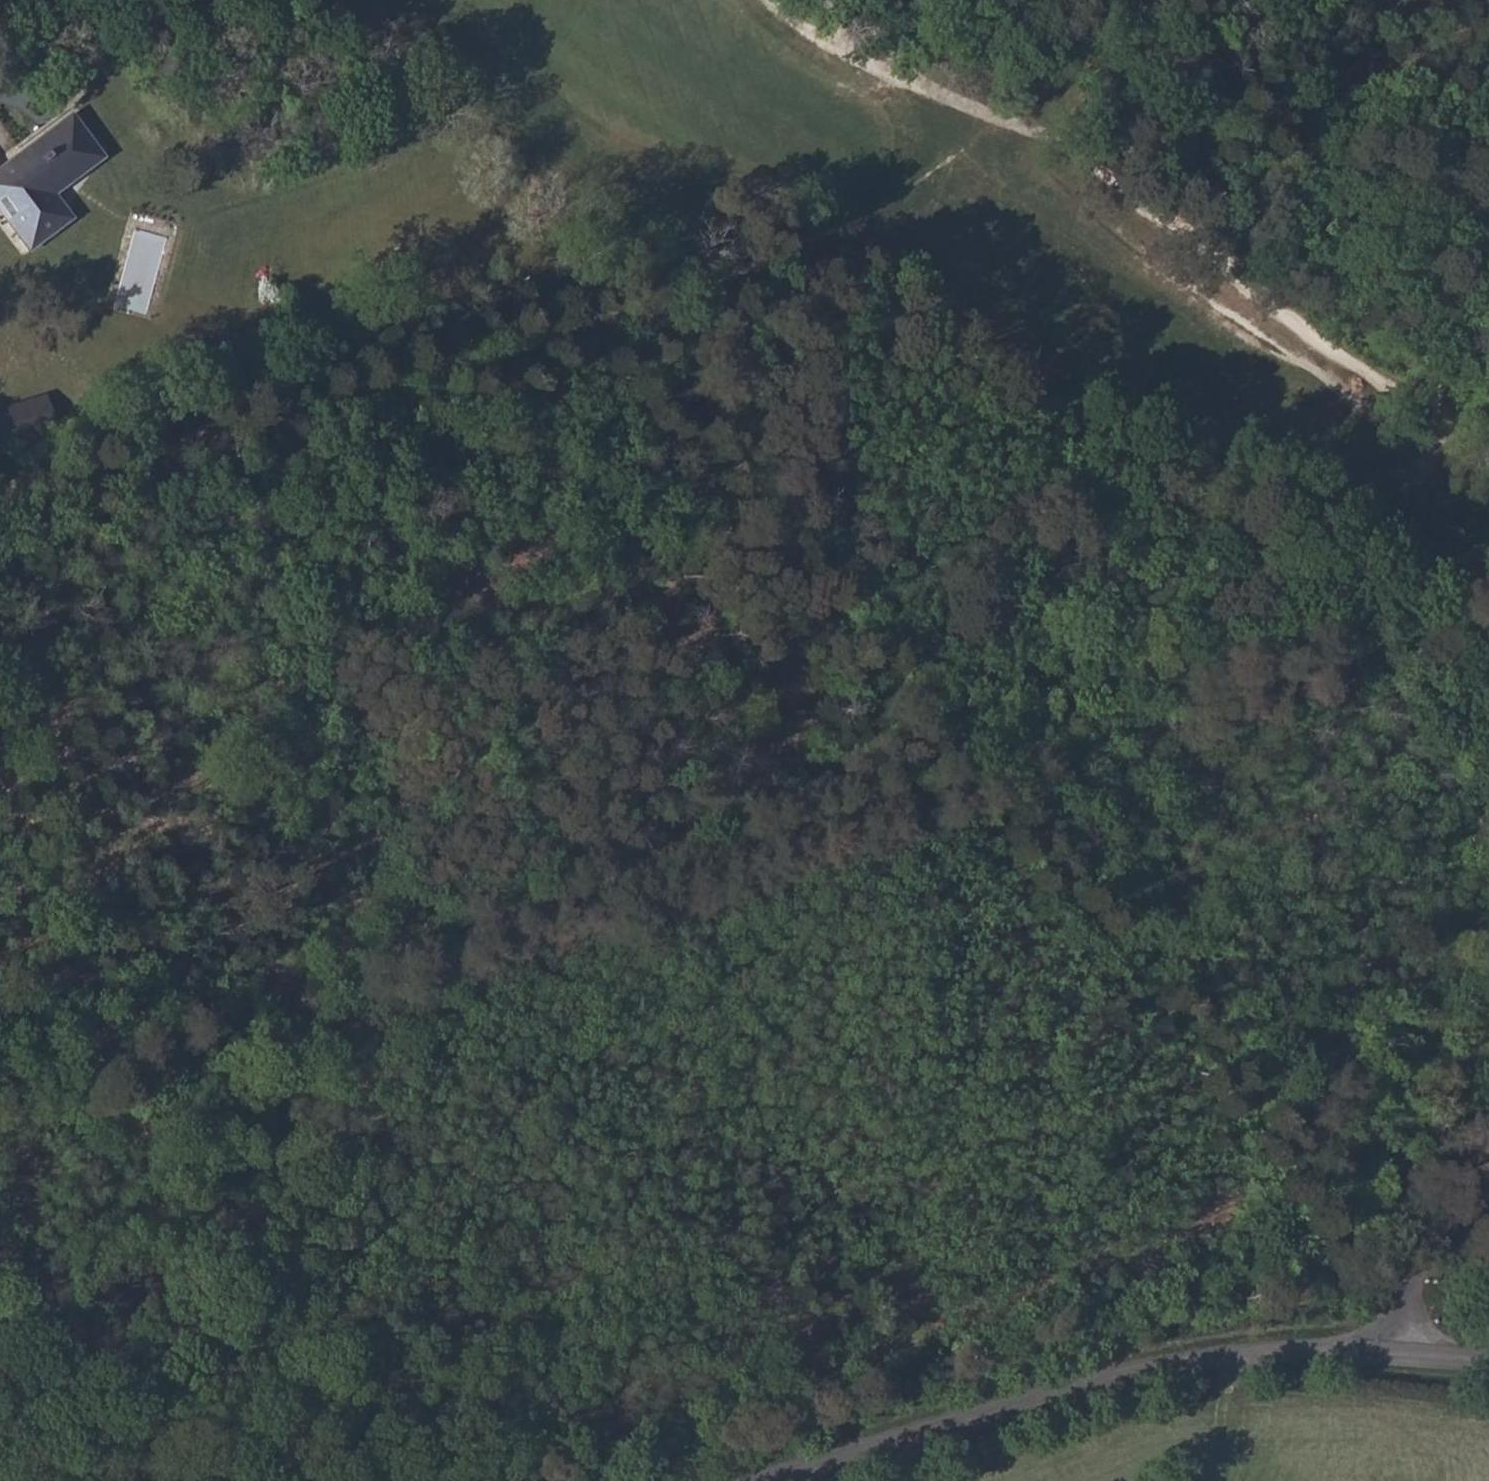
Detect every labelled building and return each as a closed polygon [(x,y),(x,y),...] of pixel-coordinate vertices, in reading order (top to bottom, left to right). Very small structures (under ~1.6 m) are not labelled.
[(104,112),(12,175),(59,246),(98,218),(82,189),(131,152),(104,112)] [(60,401),(24,413),(32,437),(68,425),(60,401)]
